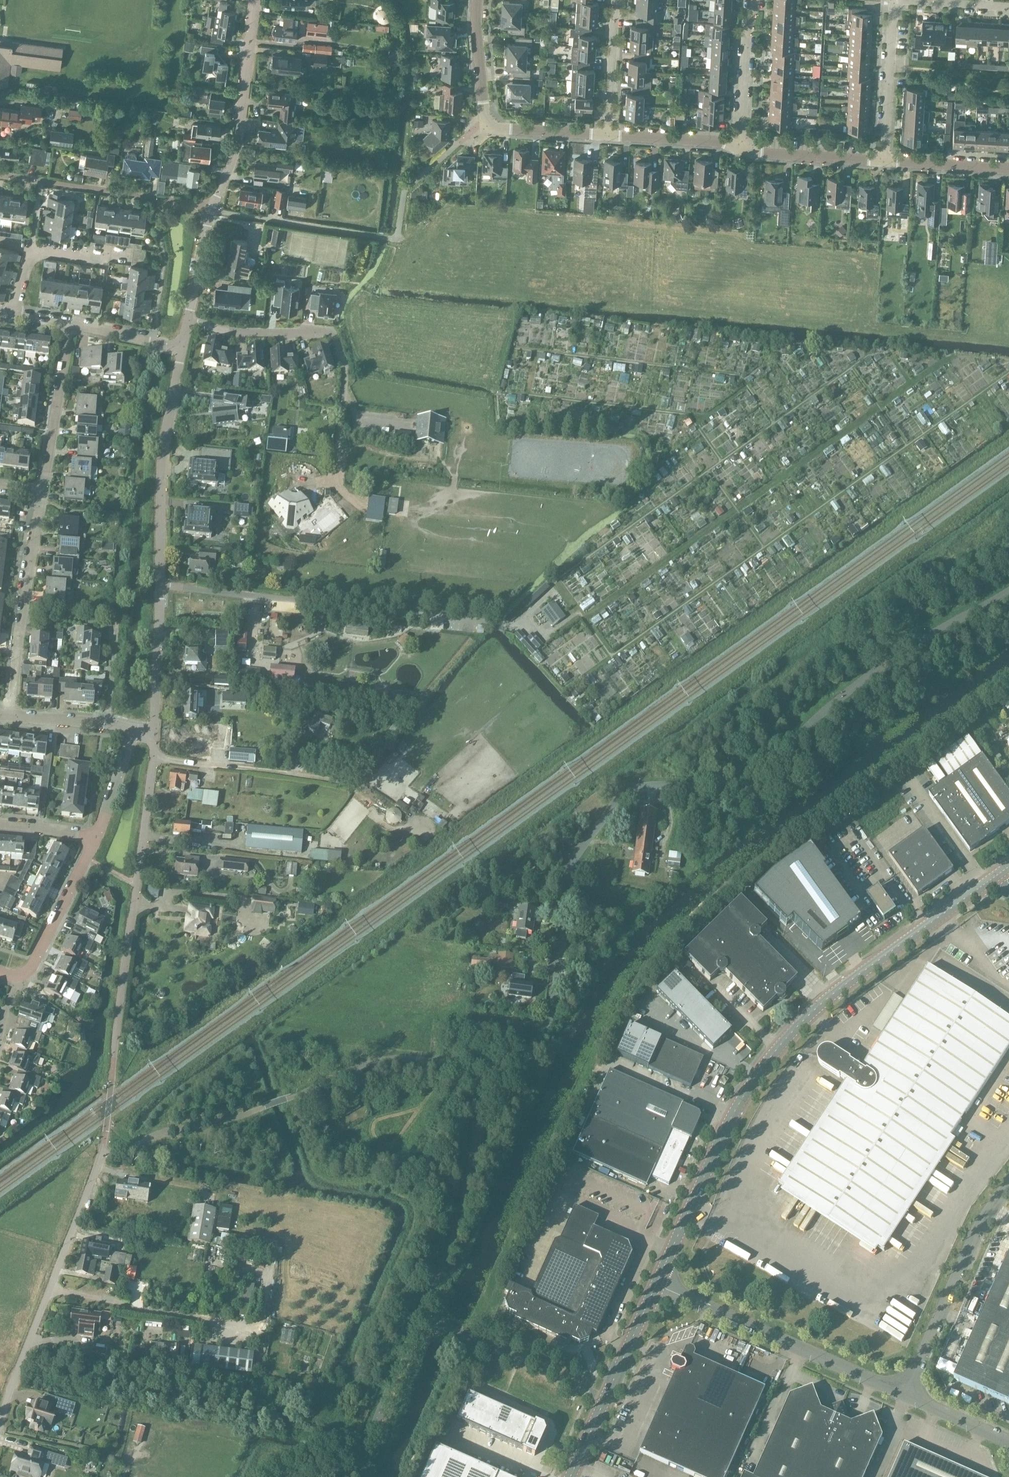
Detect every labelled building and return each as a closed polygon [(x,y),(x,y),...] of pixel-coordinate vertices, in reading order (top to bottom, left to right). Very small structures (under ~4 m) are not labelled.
[(229,9),(230,2),(220,0),(219,8),(229,9)] [(282,8),(305,9),(305,2),(307,2),(307,0),(282,0),(282,8)] [(454,2),(444,1),(444,0),(431,0),(431,1),(437,1),(436,19),(453,20),(454,2)] [(521,14),(522,2),(526,3),(527,0),(513,0),(513,1),(503,1),(502,13),(521,14)] [(598,13),(598,2),(593,2),(593,0),(577,0),(576,12),(598,13)] [(734,1),(726,0),(715,0),(715,10),(734,11),(734,1)] [(801,0),(774,0),(774,8),(794,9),(794,3),(801,2),(801,0)] [(653,10),(653,4),(636,3),(636,14),(648,15),(648,21),(653,21),(654,21),(661,22),(662,11),(653,10)] [(845,24),(871,26),(872,11),(865,11),(865,8),(851,7),(851,8),(848,8),(847,19),(845,20),(845,24)] [(794,15),(794,9),(774,8),(773,19),(800,20),(800,17),(794,15)] [(233,24),(235,11),(222,9),(221,17),(215,16),(208,15),(207,20),(233,24)] [(688,9),(688,20),(697,20),(697,9),(696,9),(688,9)] [(710,21),(733,22),(734,11),(715,10),(714,16),(710,16),(710,21)] [(597,24),(598,13),(576,12),(575,29),(591,30),(592,24),(597,24)] [(520,27),(521,14),(502,13),(501,25),(511,26),(511,33),(524,34),(525,27),(520,27)] [(284,26),(277,25),(276,27),(274,27),(272,29),(272,33),(274,34),(276,35),(275,39),(296,41),(298,20),(284,18),(284,26)] [(799,24),(800,20),(773,19),(773,30),(793,31),(793,24),(799,24)] [(233,24),(207,20),(206,26),(213,27),(211,42),(223,44),(224,36),(231,37),(233,24)] [(653,21),(648,21),(636,20),(636,26),(631,26),(630,37),(647,38),(653,39),(654,21),(653,21)] [(934,41),(935,22),(923,21),(923,34),(917,34),(916,47),(934,48),(934,41)] [(967,41),(968,22),(957,21),(956,40),(967,41)] [(935,22),(934,41),(941,42),(941,49),(952,50),(952,36),(946,36),(947,23),(935,22)] [(978,46),(979,22),(968,22),(967,41),(967,46),(978,46)] [(989,42),(990,23),(979,22),(978,41),(989,42)] [(309,23),(307,34),(327,37),(328,25),(309,23)] [(1001,27),(1001,24),(990,23),(989,42),(1000,43),(1001,27)] [(728,36),(729,25),(705,24),(705,35),(728,36)] [(870,36),(871,26),(845,24),(845,26),(851,28),(850,35),(870,36)] [(1001,24),(1001,27),(1000,43),(1008,43),(1008,24),(1001,24)] [(455,49),(456,33),(449,32),(450,26),(427,25),(427,35),(437,36),(436,48),(455,49)] [(591,30),(575,29),(570,29),(570,36),(573,37),(573,46),(595,47),(596,36),(591,35),(591,30)] [(792,37),(793,31),(773,30),(772,40),(798,42),(798,39),(792,37)] [(727,47),(728,36),(705,35),(704,46),(708,46),(727,47)] [(844,41),(843,45),(870,47),(870,36),(850,35),(850,41),(844,41)] [(505,46),(504,54),(507,54),(507,56),(527,57),(528,45),(532,45),(532,38),(518,37),(518,44),(508,44),(508,46),(505,46)] [(652,50),(653,39),(647,38),(630,37),(629,48),(635,48),(634,54),(646,55),(651,55),(651,50),(652,50)] [(798,45),(798,42),(772,40),(771,51),(774,52),(774,51),(791,52),(792,46),(798,45)] [(186,41),(185,50),(193,51),(194,42),(186,41)] [(331,55),(332,46),(329,46),(316,45),(303,44),(303,51),(315,52),(315,53),(331,55)] [(218,48),(218,47),(202,45),(201,52),(206,53),(204,66),(212,68),(217,75),(217,77),(226,79),(228,66),(227,66),(228,63),(225,63),(218,53),(216,53),(216,48),(218,48)] [(869,58),(870,47),(843,45),(843,48),(849,50),(849,56),(869,58)] [(595,58),(595,47),(573,46),(571,63),(572,63),(589,64),(590,58),(595,58)] [(727,58),(727,47),(708,46),(708,57),(727,58)] [(794,52),(791,52),(774,51),(774,52),(773,62),(799,64),(800,60),(793,59),(794,52)] [(326,66),(327,55),(315,54),(314,65),(326,66)] [(458,79),(459,61),(453,61),(454,55),(451,55),(442,54),(441,54),(441,60),(443,60),(442,78),(458,79)] [(650,66),(651,55),(646,55),(634,54),(634,60),(629,60),(628,71),(645,72),(646,66),(650,66)] [(300,72),(301,58),(274,56),(272,69),(300,72)] [(526,69),(527,57),(507,56),(506,69),(516,69),(516,76),(530,76),(530,70),(526,69)] [(868,68),(869,58),(849,56),(849,62),(842,63),(842,67),(868,68)] [(726,69),(727,58),(708,57),(707,68),(726,69)] [(799,67),(799,64),(773,62),(772,73),(792,74),(793,68),(799,67)] [(589,69),(589,64),(572,63),(571,63),(570,80),(593,81),(594,70),(589,69)] [(868,79),(868,78),(868,68),(842,67),(842,70),(848,72),(848,78),(850,78),(868,79)] [(725,79),(726,69),(707,68),(706,78),(725,79)] [(652,73),(645,72),(628,71),(627,82),(632,82),(632,88),(651,89),(652,73)] [(792,80),(792,74),(772,73),(772,84),(798,85),(798,82),(792,80)] [(529,92),(529,79),(513,78),(512,82),(508,82),(507,97),(512,97),(512,101),(533,102),(533,92),(529,92)] [(725,91),(725,79),(706,78),(706,90),(725,91)] [(870,79),(868,78),(868,79),(850,78),(850,84),(843,85),(843,88),(870,90),(870,79)] [(572,80),(571,97),(575,97),(587,98),(587,97),(588,92),(593,92),(593,81),(572,80)] [(903,98),(924,99),(924,88),(931,89),(931,83),(919,82),(918,88),(907,87),(907,91),(904,92),(903,98)] [(798,89),(798,85),(772,84),(771,94),(791,96),(791,89),(798,89)] [(444,85),(443,95),(441,95),(441,108),(461,110),(462,92),(456,91),(456,85),(444,85)] [(207,96),(208,92),(208,89),(196,87),(195,95),(194,100),(209,102),(208,114),(221,116),(221,111),(223,111),(225,99),(210,97),(207,96)] [(651,90),(651,89),(632,88),(632,94),(627,94),(626,105),(643,106),(643,100),(648,101),(649,90),(651,90)] [(869,101),(870,90),(843,88),(843,91),(849,93),(849,99),(869,101)] [(302,95),(297,94),(297,93),(272,90),(270,106),(283,107),(282,117),(293,118),(296,102),(302,103),(302,95)] [(703,108),(723,109),(724,98),(718,97),(718,91),(699,90),(698,100),(703,101),(703,108)] [(791,102),(791,96),(771,94),(770,105),(797,107),(797,103),(791,102)] [(571,102),(570,114),(582,115),(582,109),(592,109),(592,98),(587,97),(587,98),(575,97),(575,103),(571,102)] [(923,110),(924,99),(903,98),(903,104),(906,105),(905,109),(923,110)] [(868,111),(869,101),(849,99),(848,105),(842,106),(842,110),(868,111)] [(41,108),(28,106),(21,105),(21,110),(2,108),(0,123),(0,124),(20,126),(21,123),(31,124),(32,118),(40,119),(41,108)] [(643,106),(626,105),(625,116),(630,116),(630,122),(642,123),(646,123),(647,118),(648,118),(649,107),(643,106)] [(796,110),(797,107),(770,105),(770,116),(790,117),(790,111),(796,110)] [(697,115),(697,126),(712,127),(716,127),(717,120),(723,121),(723,109),(703,108),(702,115),(697,115)] [(923,110),(905,109),(905,113),(902,113),(902,120),(922,121),(922,122),(928,122),(929,111),(923,110)] [(868,122),(868,111),(842,110),(842,113),(848,114),(847,121),(868,122)] [(789,128),(790,117),(770,116),(769,129),(776,130),(776,128),(789,128)] [(435,151),(449,139),(450,121),(433,120),(432,131),(424,138),(435,151)] [(922,122),(922,121),(902,120),(901,126),(904,127),(904,130),(922,131),(922,122)] [(294,136),(295,123),(279,121),(278,131),(260,129),(258,142),(277,144),(276,147),(286,149),(288,136),(294,136)] [(867,135),(868,122),(847,121),(847,132),(859,133),(859,135),(867,135)] [(954,122),(952,145),(964,146),(964,129),(965,123),(954,122)] [(184,133),(184,139),(195,141),(196,135),(219,138),(219,137),(220,126),(204,124),(198,124),(197,123),(193,123),(192,129),(192,134),(184,133)] [(975,129),(976,125),(970,124),(970,129),(964,129),(964,146),(974,146),(975,129)] [(985,147),(986,130),(975,129),(974,146),(985,147)] [(73,147),(74,132),(51,130),(50,144),(73,147)] [(901,135),(900,141),(910,145),(910,147),(927,148),(928,133),(922,132),(922,131),(904,130),(904,134),(901,135)] [(996,148),(997,131),(986,130),(985,147),(996,148)] [(1007,148),(1008,131),(997,131),(996,148),(1007,148)] [(184,139),(183,147),(185,147),(184,159),(209,162),(209,160),(211,160),(212,159),(213,156),(211,154),(210,154),(211,147),(196,145),(197,141),(195,141),(184,139)] [(31,147),(28,162),(44,165),(47,149),(31,146),(31,147)] [(110,146),(110,153),(119,154),(120,147),(110,146)] [(18,161),(20,151),(17,151),(14,150),(0,148),(0,158),(18,161)] [(514,149),(513,169),(527,170),(527,180),(537,181),(538,160),(528,159),(529,150),(527,150),(525,149),(522,148),(520,150),(514,149)] [(145,149),(144,157),(146,157),(152,158),(153,150),(145,149)] [(545,151),(544,171),(550,172),(550,174),(553,174),(553,188),(558,188),(558,194),(565,195),(566,182),(562,182),(564,152),(545,151)] [(81,154),(79,167),(85,168),(84,173),(105,176),(106,167),(112,168),(115,155),(110,154),(108,153),(107,158),(87,155),(81,154)] [(137,160),(137,157),(135,154),(128,153),(126,155),(125,158),(123,174),(149,178),(150,175),(159,176),(161,159),(152,158),(146,157),(145,161),(137,160)] [(507,180),(508,167),(501,166),(501,154),(484,153),(483,173),(491,173),(491,177),(494,179),(507,180)] [(472,173),(473,157),(457,156),(457,160),(455,160),(450,165),(450,167),(446,167),(445,176),(443,176),(443,184),(451,184),(451,182),(460,183),(460,179),(462,179),(468,174),(468,172),(472,173)] [(683,160),(672,159),(672,157),(664,157),(664,162),(666,163),(665,178),(671,179),(671,184),(677,189),(688,190),(689,174),(682,174),(683,160)] [(256,162),(255,176),(269,178),(269,179),(278,180),(279,169),(292,170),(293,161),(278,159),(277,164),(256,162)] [(596,199),(597,179),(590,178),(591,160),(575,159),(573,181),(585,182),(584,192),(584,197),(584,199),(596,199)] [(163,161),(162,169),(170,171),(172,162),(163,161)] [(369,168),(369,169),(385,171),(386,161),(369,168)] [(627,187),(628,172),(621,172),(621,163),(614,162),(614,161),(605,161),(604,183),(619,184),(619,187),(627,187)] [(696,161),(695,182),(711,184),(711,186),(717,187),(718,171),(712,171),(713,162),(696,161)] [(187,183),(197,184),(199,167),(190,166),(191,163),(180,162),(177,180),(187,181),(187,183)] [(295,162),(295,169),(304,170),(305,163),(295,162)] [(657,189),(658,174),(653,174),(651,172),(652,163),(636,162),(634,182),(641,183),(641,185),(644,188),(657,189)] [(747,196),(748,179),(742,178),(742,170),(728,169),(727,189),(736,189),(736,196),(747,196)] [(817,208),(818,186),(811,186),(812,176),(798,176),(798,182),(794,187),(797,189),(797,199),(807,200),(806,207),(817,208)] [(850,208),(852,185),(843,184),(843,179),(828,178),(827,193),(826,193),(826,195),(827,195),(827,199),(836,200),(836,208),(850,208)] [(766,180),(765,202),(781,203),(780,214),(788,214),(789,192),(782,192),(783,181),(766,180)] [(938,224),(939,214),(940,200),(933,200),(934,184),(918,183),(916,213),(928,214),(928,224),(938,224)] [(971,210),(971,192),(964,192),(964,186),(956,185),(956,184),(948,183),(947,188),(949,188),(948,206),(962,206),(962,209),(971,210)] [(977,197),(976,209),(981,209),(981,210),(982,210),(983,212),(988,212),(988,215),(990,217),(997,218),(999,194),(993,194),(993,188),(987,187),(987,186),(986,185),(985,184),(984,184),(983,184),(982,184),(981,185),(980,185),(980,186),(980,187),(979,197),(977,197)] [(878,217),(879,205),(873,205),(874,186),(860,185),(858,206),(867,206),(866,216),(878,217)] [(907,217),(908,203),(901,203),(902,188),(888,187),(887,208),(901,209),(900,217),(907,217)] [(239,202),(260,206),(263,193),(241,189),(239,202)] [(412,192),(411,199),(427,200),(428,189),(415,189),(412,192)] [(283,208),(286,191),(277,190),(274,206),(283,208)] [(0,217),(12,219),(16,197),(3,195),(0,217)] [(304,211),(306,198),(288,195),(286,208),(304,211)] [(28,198),(16,197),(12,219),(24,220),(25,220),(28,198)] [(55,211),(72,213),(74,201),(49,197),(48,204),(56,205),(55,211)] [(108,225),(110,206),(98,205),(95,223),(108,225)] [(120,227),(122,208),(110,206),(108,225),(120,227)] [(132,228),(134,210),(122,208),(120,227),(132,228)] [(143,235),(144,230),(147,212),(134,210),(132,228),(131,233),(143,235)] [(71,225),(72,213),(55,211),(54,216),(46,215),(45,222),(71,225)] [(69,238),(71,225),(45,222),(45,228),(53,230),(52,235),(69,238)] [(843,227),(837,233),(841,236),(847,230),(843,227)] [(272,239),(271,244),(277,245),(279,235),(282,236),(283,231),(274,229),(272,239)] [(247,274),(249,261),(243,260),(247,242),(233,239),(227,270),(235,272),(234,276),(239,277),(240,273),(247,274)] [(985,255),(985,262),(995,263),(997,242),(992,241),(987,241),(986,241),(986,248),(985,255)] [(7,262),(8,257),(16,259),(18,253),(0,247),(0,260),(7,262)] [(143,267),(144,261),(132,259),(129,277),(154,280),(155,274),(146,273),(147,267),(143,267)] [(7,262),(0,260),(0,273),(11,276),(12,271),(13,270),(5,267),(7,262)] [(1,280),(9,282),(11,276),(0,273),(0,284),(1,280)] [(51,304),(54,279),(42,277),(40,294),(45,294),(44,303),(51,304)] [(154,282),(154,280),(129,277),(127,289),(144,291),(145,286),(153,287),(154,282)] [(64,298),(66,281),(54,279),(51,304),(57,305),(58,297),(64,298)] [(75,307),(78,282),(66,281),(64,298),(69,299),(68,306),(75,307)] [(88,301),(90,284),(78,282),(75,307),(81,308),(82,300),(88,301)] [(90,284),(88,301),(93,302),(92,310),(99,311),(102,286),(90,284)] [(217,288),(215,304),(239,307),(240,298),(249,299),(251,287),(233,284),(232,290),(217,288)] [(284,285),(281,307),(286,308),(285,316),(301,318),(305,294),(291,292),(292,286),(284,285)] [(144,297),(144,291),(127,289),(126,301),(151,304),(152,298),(144,297)] [(334,316),(336,294),(321,292),(320,294),(311,293),(310,308),(319,309),(318,315),(334,316)] [(150,311),(151,304),(126,301),(124,313),(140,316),(141,310),(150,311)] [(13,353),(15,336),(3,334),(1,351),(13,353)] [(25,354),(27,337),(15,336),(13,353),(18,353),(17,359),(24,360),(25,354)] [(25,354),(37,356),(39,339),(27,337),(25,354)] [(39,339),(37,356),(49,357),(51,340),(39,339)] [(220,342),(218,340),(214,339),(212,341),(208,340),(207,345),(204,357),(205,357),(204,362),(219,365),(219,364),(229,367),(232,352),(222,350),(223,343),(220,342)] [(259,348),(257,346),(252,346),(251,348),(247,348),(248,355),(238,356),(238,370),(248,370),(248,371),(264,370),(263,347),(259,348)] [(324,348),(321,347),(317,348),(316,351),(312,352),(315,358),(305,361),(309,375),(319,372),(319,373),(334,368),(327,347),(324,348)] [(283,350),(281,349),(277,349),(275,351),(271,351),(273,374),(288,373),(288,372),(298,371),(297,357),(287,357),(287,350),(283,350)] [(80,369),(80,370),(90,370),(90,374),(91,376),(104,377),(105,357),(106,352),(81,350),(80,369)] [(105,357),(104,377),(117,378),(116,382),(124,383),(126,358),(105,357)] [(79,382),(80,370),(80,369),(72,369),(71,382),(79,382)] [(23,388),(39,390),(41,378),(24,376),(23,388)] [(38,402),(39,390),(23,388),(22,393),(17,392),(16,399),(21,400),(38,402)] [(78,417),(95,418),(96,405),(102,406),(102,398),(78,396),(76,417),(78,417)] [(262,396),(261,402),(270,404),(271,397),(262,396)] [(213,403),(212,406),(216,407),(217,415),(213,415),(214,425),(243,422),(245,410),(246,411),(247,401),(216,397),(215,403),(213,403)] [(36,414),(38,402),(21,400),(20,406),(14,405),(13,411),(19,412),(36,414)] [(35,426),(36,414),(19,412),(13,411),(12,416),(19,417),(18,424),(35,426)] [(103,419),(95,418),(78,417),(77,438),(79,439),(96,440),(96,439),(97,427),(102,427),(103,419)] [(420,417),(419,431),(421,432),(420,442),(436,444),(440,444),(443,420),(439,419),(420,417)] [(122,421),(120,439),(129,440),(131,422),(122,421)] [(268,437),(267,451),(286,453),(289,432),(287,432),(287,431),(284,431),(274,430),(273,437),(268,437)] [(396,432),(395,440),(410,441),(411,433),(396,432)] [(103,440),(96,439),(96,440),(79,439),(77,459),(96,461),(98,447),(103,448),(103,440)] [(190,462),(188,484),(198,485),(198,488),(199,490),(205,490),(206,489),(207,486),(217,487),(218,486),(224,486),(225,476),(218,476),(219,471),(229,472),(231,453),(202,450),(201,463),(190,462)] [(16,469),(18,453),(7,451),(4,468),(16,469)] [(18,453),(16,469),(29,471),(31,454),(18,453)] [(73,458),(71,479),(90,481),(97,482),(98,469),(96,469),(96,461),(77,459),(73,458)] [(90,481),(71,479),(66,479),(64,500),(84,502),(85,489),(90,489),(90,481)] [(295,499),(291,499),(287,494),(277,502),(274,499),(269,503),(281,517),(283,516),(286,520),(283,522),(287,526),(294,527),(313,512),(300,495),(295,499)] [(369,497),(366,520),(382,522),(385,499),(369,497)] [(112,500),(111,505),(111,507),(118,509),(119,505),(120,501),(112,500)] [(9,521),(11,504),(0,503),(0,520),(9,521)] [(250,519),(252,506),(235,505),(234,518),(250,519)] [(211,538),(214,512),(186,509),(184,536),(211,538)] [(60,517),(58,538),(60,538),(61,538),(79,539),(80,526),(84,526),(85,519),(60,517)] [(59,559),(79,560),(80,547),(85,547),(86,539),(79,539),(61,538),(60,538),(59,559)] [(216,564),(217,554),(199,552),(199,558),(191,558),(189,573),(207,575),(209,563),(216,564)] [(52,579),(72,581),(78,581),(79,569),(78,569),(79,560),(59,559),(54,558),(52,579)] [(47,579),(45,603),(65,605),(66,588),(71,589),(72,581),(52,579),(47,579)] [(531,598),(523,605),(527,609),(534,602),(531,598)] [(553,626),(565,618),(554,603),(542,611),(553,626)] [(237,652),(245,653),(248,626),(240,626),(237,652)] [(368,636),(368,630),(346,627),(346,633),(368,636)] [(82,651),(100,652),(101,638),(91,637),(91,630),(78,629),(77,642),(83,643),(82,651)] [(216,644),(228,644),(228,631),(215,631),(216,644)] [(516,636),(532,655),(543,645),(532,634),(527,639),(521,632),(516,636)] [(406,634),(397,642),(404,649),(412,642),(406,634)] [(31,649),(48,650),(49,638),(32,637),(31,649)] [(276,660),(277,649),(264,647),(263,658),(276,660)] [(47,663),(48,650),(31,649),(30,661),(47,663)] [(206,672),(207,657),(200,656),(201,650),(186,649),(185,664),(198,664),(197,671),(206,672)] [(98,666),(100,652),(82,651),(82,658),(76,658),(75,671),(88,672),(88,665),(98,666)] [(40,683),(41,680),(41,674),(42,667),(30,666),(29,673),(36,673),(36,682),(28,682),(28,681),(24,681),(24,691),(28,691),(27,698),(39,699),(40,683)] [(293,689),(295,669),(271,667),(269,686),(293,689)] [(259,684),(259,683),(260,672),(240,670),(239,682),(259,684)] [(215,677),(214,685),(228,686),(228,678),(215,677)] [(41,680),(40,683),(39,699),(52,700),(53,684),(44,683),(44,680),(41,680)] [(79,705),(81,688),(73,687),(73,681),(60,680),(59,693),(66,693),(65,704),(79,705)] [(81,688),(79,705),(94,706),(94,696),(101,696),(102,683),(88,682),(87,688),(81,688)] [(381,691),(379,700),(387,701),(389,692),(381,691)] [(197,701),(198,695),(184,694),(183,717),(197,718),(197,710),(199,710),(202,708),(203,703),(200,701),(197,701)] [(316,713),(309,730),(317,733),(321,723),(330,727),(333,719),(316,713)] [(178,730),(177,746),(187,746),(187,748),(202,750),(203,731),(178,730)] [(11,735),(0,734),(0,752),(9,753),(11,735)] [(21,754),(23,737),(11,735),(9,753),(21,754)] [(33,756),(35,739),(23,737),(21,754),(33,756)] [(45,762),(51,763),(52,750),(46,750),(48,740),(35,739),(33,756),(45,758),(45,762)] [(231,749),(230,762),(255,764),(256,752),(231,749)] [(970,852),(1008,824),(1008,792),(983,756),(929,794),(970,852)] [(65,791),(86,793),(90,767),(69,764),(65,791)] [(197,782),(198,775),(186,773),(171,770),(169,781),(171,781),(170,789),(183,791),(184,783),(185,783),(185,780),(197,782)] [(14,809),(16,792),(4,790),(2,807),(14,809)] [(219,793),(205,792),(193,790),(193,793),(188,792),(187,800),(201,802),(201,803),(217,805),(219,793)] [(47,792),(41,791),(40,795),(28,793),(26,810),(38,812),(39,803),(45,804),(47,792)] [(83,818),(86,793),(65,791),(62,815),(83,818)] [(26,810),(28,793),(16,792),(14,809),(26,810)] [(632,873),(648,875),(657,809),(641,807),(632,873)] [(211,828),(211,823),(202,823),(201,826),(201,827),(175,823),(173,834),(189,836),(190,831),(200,832),(201,827),(211,828)] [(301,853),(303,831),(248,826),(246,848),(301,853)] [(889,855),(919,896),(919,895),(953,871),(954,871),(925,830),(889,855)] [(13,840),(0,839),(0,844),(0,855),(11,856),(13,840)] [(29,855),(30,843),(25,842),(25,841),(13,840),(11,856),(23,858),(23,855),(29,855)] [(49,857),(63,864),(69,853),(55,846),(49,857)] [(772,875),(754,893),(766,905),(786,925),(792,920),(822,950),(837,940),(836,939),(848,931),(862,921),(809,848),(772,875)] [(311,849),(310,860),(340,863),(341,852),(311,849)] [(668,860),(669,868),(680,868),(680,853),(669,853),(669,860),(668,860)] [(58,875),(63,864),(49,857),(44,868),(58,875)] [(197,877),(199,859),(192,858),(192,861),(177,859),(176,874),(197,877)] [(248,874),(249,862),(220,859),(219,870),(248,874)] [(27,873),(32,862),(28,861),(23,871),(27,873)] [(287,863),(286,876),(296,876),(297,864),(287,863)] [(53,885),(58,875),(44,868),(39,878),(53,885)] [(20,887),(27,873),(23,871),(19,880),(11,876),(8,881),(20,887)] [(47,896),(53,885),(39,878),(33,889),(47,896)] [(6,887),(17,894),(20,887),(8,881),(6,887)] [(14,899),(17,894),(6,887),(3,893),(10,897),(14,899)] [(896,911),(879,887),(867,896),(884,920),(896,911)] [(82,894),(81,896),(85,899),(86,896),(89,891),(85,888),(82,894)] [(42,907),(47,896),(33,889),(30,895),(26,893),(23,898),(42,907)] [(10,897),(3,893),(1,896),(0,900),(0,909),(3,910),(10,897)] [(253,897),(252,910),(273,913),(275,900),(253,897)] [(36,918),(42,907),(23,898),(21,902),(26,904),(22,911),(36,918)] [(719,974),(724,974),(725,973),(763,1012),(776,999),(777,1000),(782,1000),(785,997),(785,992),(784,991),(797,978),(759,940),(760,938),(760,934),(759,933),(767,925),(740,898),(684,954),(710,981),(718,973),(719,974)] [(508,902),(494,900),(493,907),(507,909),(508,902)] [(299,903),(298,913),(313,914),(314,905),(299,903)] [(214,911),(214,908),(190,906),(188,921),(186,921),(185,932),(196,933),(196,936),(205,937),(206,926),(209,927),(210,911),(214,911)] [(520,908),(517,930),(516,938),(526,939),(527,932),(532,932),(535,911),(520,908)] [(85,909),(73,932),(84,937),(85,937),(94,942),(98,935),(106,919),(85,909)] [(5,924),(0,939),(12,943),(14,937),(20,939),(24,925),(18,923),(16,928),(5,924)] [(68,937),(61,950),(67,953),(78,958),(79,956),(83,949),(89,952),(95,942),(94,942),(85,937),(84,937),(73,932),(70,938),(68,937)] [(253,948),(253,949),(253,950),(253,951),(254,951),(254,952),(255,952),(255,953),(256,953),(257,953),(258,953),(259,953),(260,952),(261,952),(261,951),(261,950),(262,950),(262,949),(262,948),(261,947),(261,946),(260,946),(260,945),(259,945),(258,944),(257,944),(256,944),(256,945),(255,945),(254,945),(254,946),(253,947),(253,948)] [(62,957),(55,971),(57,972),(58,972),(72,979),(77,970),(84,973),(88,964),(89,963),(78,958),(67,953),(64,959),(62,957)] [(493,957),(492,963),(499,964),(499,967),(511,968),(512,955),(500,954),(500,958),(493,957)] [(472,958),(471,965),(489,967),(489,960),(472,958)] [(818,1060),(819,1062),(821,1065),(823,1066),(840,1077),(841,1076),(852,1083),(785,1186),(796,1194),(796,1193),(868,1240),(879,1248),(1008,1048),(1008,1018),(929,966),(906,1001),(862,1068),(851,1061),(851,1060),(834,1048),(832,1047),(829,1047),(826,1047),(824,1048),(822,1050),(820,1052),(819,1054),(818,1057),(818,1060)] [(52,976),(45,990),(62,999),(63,997),(70,1001),(74,992),(80,982),(72,979),(58,972),(57,972),(55,978),(52,976)] [(731,1031),(675,973),(656,992),(713,1049),(731,1031)] [(511,982),(509,996),(531,999),(531,996),(533,985),(524,983),(525,977),(513,975),(512,982),(511,982)] [(93,998),(96,993),(89,989),(86,994),(93,998)] [(156,994),(156,995),(157,996),(157,997),(158,997),(158,998),(159,998),(160,998),(160,999),(161,999),(162,999),(162,998),(163,998),(164,998),(164,997),(165,997),(165,996),(165,995),(166,995),(166,994),(166,993),(165,993),(165,992),(165,991),(164,991),(164,990),(163,990),(162,989),(161,989),(160,989),(159,990),(158,990),(158,991),(157,991),(157,992),(156,993),(156,994)] [(17,1021),(16,1025),(20,1026),(37,1032),(37,1031),(40,1024),(41,1025),(41,1024),(44,1025),(48,1023),(51,1015),(53,1015),(54,1011),(55,1010),(52,1010),(47,1008),(32,1003),(32,1004),(24,1002),(22,1007),(19,1016),(17,1021)] [(71,1024),(70,1032),(80,1034),(81,1026),(71,1024)] [(648,1068),(661,1039),(629,1025),(616,1054),(648,1068)] [(11,1042),(10,1045),(18,1048),(27,1051),(28,1051),(28,1048),(31,1042),(38,1044),(42,1033),(37,1031),(37,1032),(20,1026),(18,1032),(15,1031),(11,1042)] [(649,1069),(681,1083),(691,1087),(703,1058),(662,1039),(649,1068),(649,1069)] [(14,1053),(9,1067),(19,1071),(26,1073),(30,1062),(37,1065),(39,1059),(41,1055),(28,1051),(27,1051),(18,1048),(16,1054),(14,1053)] [(646,1186),(650,1177),(669,1185),(689,1139),(691,1139),(700,1118),(699,1114),(682,1106),(684,1103),(641,1084),(609,1070),(589,1117),(572,1153),(646,1186)] [(41,1078),(26,1073),(19,1071),(17,1077),(14,1076),(9,1090),(26,1096),(29,1085),(37,1088),(41,1078)] [(719,1083),(725,1087),(729,1080),(723,1077),(719,1083)] [(9,1090),(4,1088),(2,1094),(0,1093),(0,1109),(11,1113),(15,1103),(22,1105),(26,1096),(9,1090)] [(129,1183),(118,1181),(116,1190),(116,1192),(115,1197),(115,1199),(127,1200),(134,1201),(147,1203),(148,1203),(148,1202),(149,1193),(150,1193),(151,1190),(150,1190),(150,1187),(150,1186),(139,1184),(129,1182),(129,1183)] [(194,1206),(188,1241),(211,1245),(217,1210),(194,1206)] [(575,1207),(560,1239),(555,1241),(531,1294),(508,1284),(504,1293),(508,1295),(504,1303),(508,1312),(516,1316),(514,1320),(569,1344),(571,1341),(579,1345),(589,1341),(592,1333),(596,1334),(621,1279),(632,1254),(628,1244),(614,1238),(613,1239),(609,1236),(593,1229),(598,1217),(575,1207)] [(84,1241),(80,1257),(96,1260),(102,1261),(102,1259),(102,1258),(105,1258),(106,1253),(107,1253),(109,1246),(101,1244),(102,1243),(103,1239),(95,1237),(95,1238),(96,1238),(95,1243),(94,1243),(84,1241)] [(228,1239),(213,1237),(212,1247),(228,1249),(274,1257),(276,1245),(228,1237),(228,1239)] [(127,1255),(112,1252),(110,1263),(125,1266),(127,1255)] [(80,1257),(77,1273),(93,1276),(95,1268),(96,1260),(80,1257)] [(1008,1403),(1008,1257),(954,1379),(1008,1403)] [(118,1271),(107,1269),(104,1283),(115,1285),(118,1271)] [(102,1314),(72,1311),(70,1326),(79,1328),(78,1336),(94,1338),(95,1330),(100,1330),(102,1314)] [(189,1329),(178,1328),(177,1336),(188,1337),(189,1329)] [(169,1345),(151,1343),(149,1360),(167,1362),(169,1345)] [(108,1348),(94,1345),(93,1353),(107,1355),(108,1348)] [(188,1348),(173,1347),(172,1363),(186,1364),(188,1348)] [(693,1349),(689,1347),(685,1349),(679,1362),(676,1360),(672,1362),(670,1366),(671,1370),(675,1371),(639,1452),(696,1476),(725,1476),(764,1389),(693,1357),(695,1353),(693,1349)] [(202,1368),(252,1374),(254,1354),(205,1348),(202,1368)] [(881,1437),(873,1414),(850,1423),(849,1422),(841,1403),(822,1410),(820,1409),(812,1387),(789,1396),(753,1476),(864,1476),(881,1437)] [(469,1394),(456,1422),(534,1456),(545,1432),(543,1427),(469,1394)] [(45,1424),(47,1418),(52,1420),(56,1407),(73,1412),(75,1405),(48,1396),(46,1403),(39,1401),(37,1407),(32,1405),(27,1421),(33,1422),(31,1428),(35,1430),(35,1431),(38,1432),(38,1430),(43,1432),(45,1424)] [(889,1476),(979,1476),(904,1444),(889,1476)] [(12,1470),(34,1476),(41,1476),(45,1462),(44,1462),(47,1453),(31,1448),(28,1457),(17,1454),(12,1470)] [(423,1476),(502,1476),(436,1448),(423,1476)]
